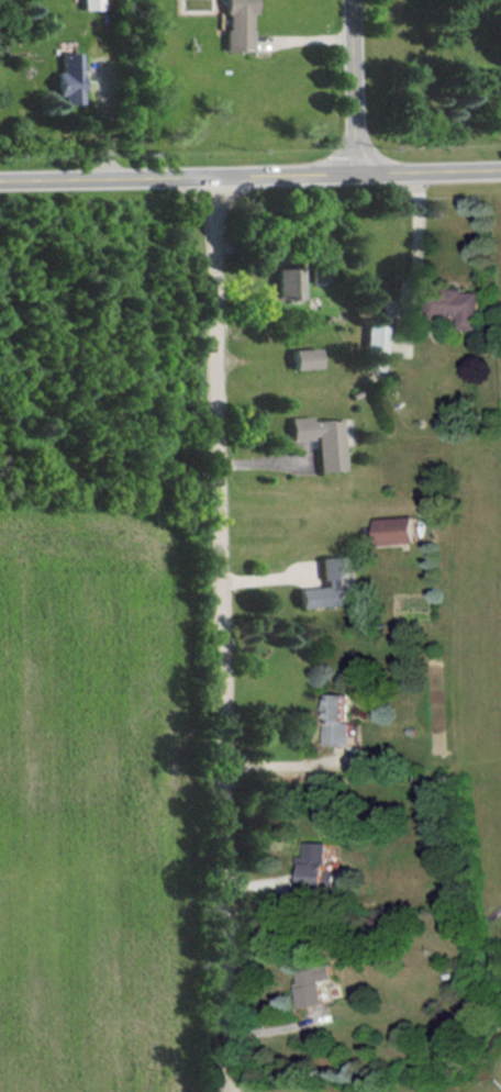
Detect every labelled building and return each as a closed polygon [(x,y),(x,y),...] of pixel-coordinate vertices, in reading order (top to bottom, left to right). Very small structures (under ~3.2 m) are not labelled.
[(100,0),(80,0),(80,8),(100,8),(100,0)] [(248,11),(251,11),(251,0),(222,0),(222,50),(248,49),(248,11)] [(60,103),(78,102),(77,51),(58,52),(58,70),(53,70),(54,95),(59,95),(60,103)] [(273,267),(274,300),(298,300),(297,267),(273,267)] [(310,281),(325,280),(324,267),(309,268),(310,281)] [(482,289),(433,289),(433,316),(461,316),(461,328),(482,328),(482,289)] [(363,354),(383,355),(384,324),(364,323),(363,354)] [(290,348),(291,368),(317,367),(316,347),(290,348)] [(317,471),(344,469),(342,444),(351,444),(349,417),(311,419),(310,415),(289,416),(291,439),(316,438),(317,471)] [(376,543),(414,542),(414,515),(376,516),(376,543)] [(299,607),(358,602),(356,573),(346,573),(344,554),(320,556),(323,585),(297,587),(299,607)] [(326,744),(352,744),(352,721),(348,721),(348,693),(327,692),(326,744)] [(299,888),(336,889),(336,868),(326,868),(327,841),(304,841),(304,854),(300,854),(299,888)] [(332,977),(329,963),(296,970),(298,980),(294,981),(299,1007),(324,1002),(319,979),(332,977)]
